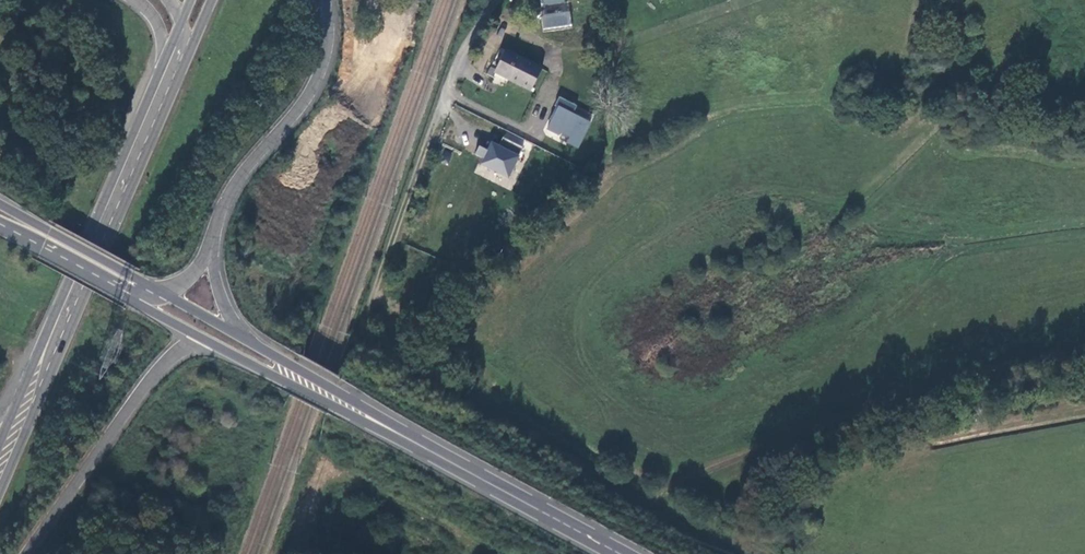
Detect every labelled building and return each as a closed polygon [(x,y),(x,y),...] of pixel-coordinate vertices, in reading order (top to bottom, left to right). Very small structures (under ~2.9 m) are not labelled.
[(569,4),(541,5),(542,29),(571,27),(569,4)] [(592,43),(591,26),(584,27),(585,44),(592,43)] [(532,90),(544,69),(507,50),(496,71),(532,90)] [(579,147),(595,114),(559,97),(544,130),(579,147)] [(511,192),(535,145),(505,131),(498,145),(491,142),(475,175),(511,192)]
